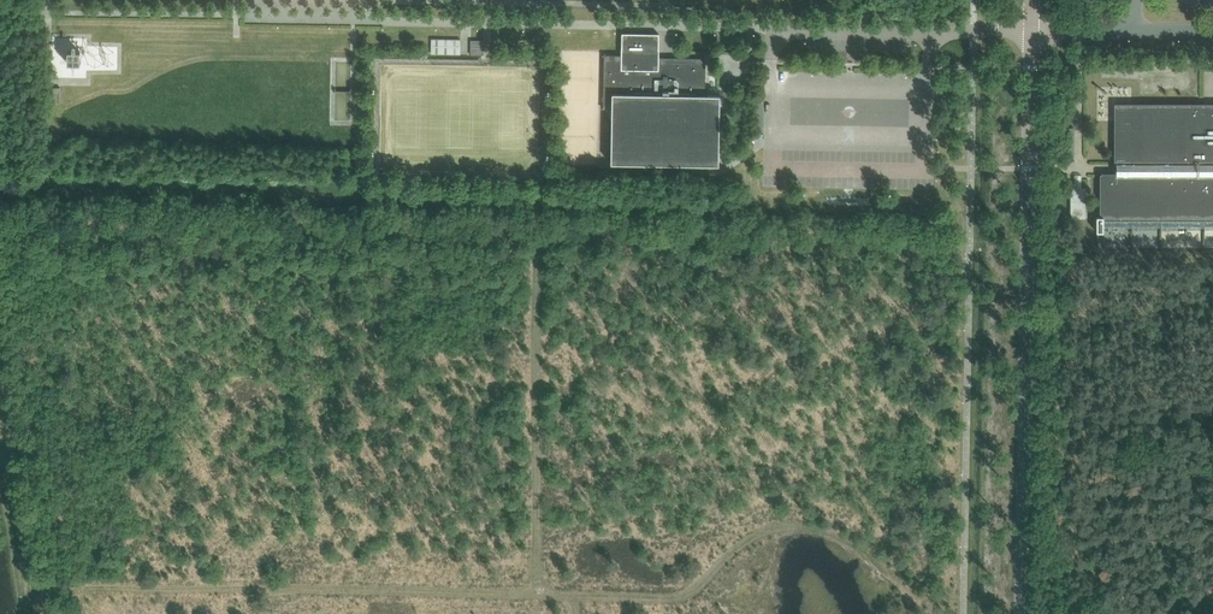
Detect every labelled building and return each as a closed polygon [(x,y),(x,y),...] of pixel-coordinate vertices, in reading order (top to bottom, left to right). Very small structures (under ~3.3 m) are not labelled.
[(719,165),(720,107),(720,95),(707,95),(708,88),(706,88),(706,58),(675,57),(675,61),(659,61),(660,49),(659,49),(660,34),(623,33),(622,49),(622,58),(618,58),(618,55),(605,55),(604,109),(612,109),(612,163),(719,165)] [(1205,106),(1205,105),(1203,105),(1203,106),(1190,106),(1190,105),(1189,105),(1189,106),(1176,106),(1176,105),(1174,105),(1174,106),(1162,106),(1162,105),(1160,105),(1160,106),(1147,106),(1147,105),(1145,105),(1145,106),(1133,106),(1133,105),(1131,105),(1131,106),(1118,106),(1118,105),(1116,105),(1116,107),(1117,107),(1117,120),(1116,120),(1116,122),(1117,122),(1117,149),(1116,149),(1116,150),(1117,150),(1117,163),(1116,163),(1116,165),(1117,165),(1117,173),(1116,173),(1116,174),(1104,173),(1102,173),(1102,175),(1102,187),(1102,189),(1102,216),(1102,217),(1097,217),(1097,232),(1103,232),(1103,230),(1108,230),(1112,230),(1137,230),(1141,230),(1166,230),(1170,230),(1212,230),(1212,106),(1205,106)] [(1085,188),(1086,188),(1086,187),(1085,187),(1085,188),(1072,188),(1072,187),(1071,187),(1071,188),(1071,202),(1071,203),(1071,217),(1071,218),(1072,218),(1085,218),(1086,218),(1086,217),(1085,217),(1085,202),(1085,188)]
